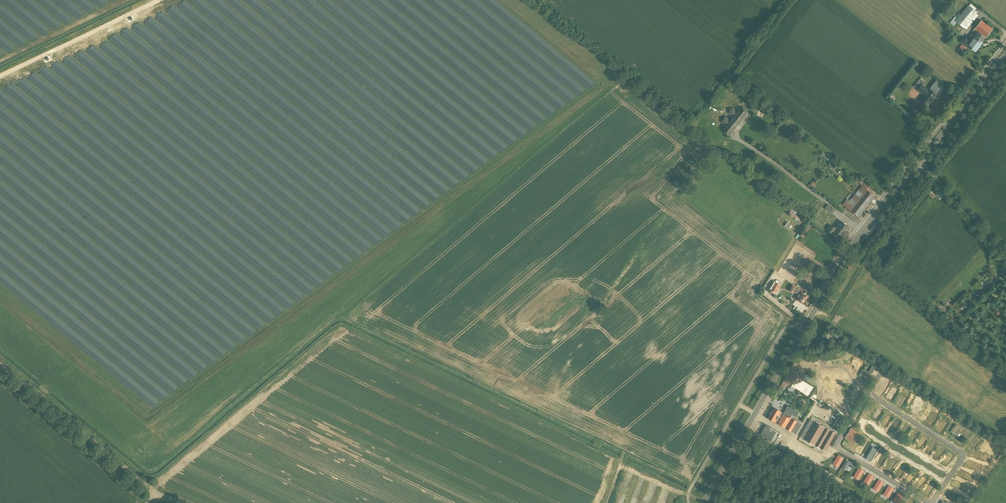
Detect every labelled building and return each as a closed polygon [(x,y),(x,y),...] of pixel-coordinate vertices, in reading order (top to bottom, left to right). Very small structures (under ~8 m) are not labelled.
[(959,17),(956,21),(957,22),(964,27),(976,12),(969,5),(959,17)] [(957,22),(956,21),(959,17),(956,15),(950,23),(954,26),(957,22)] [(992,29),(981,20),(973,31),(977,34),(978,32),(985,37),(986,37),(992,29)] [(975,36),(968,46),(975,51),(982,42),(981,41),(985,37),(981,34),(977,38),(975,36)] [(967,48),(962,44),(959,49),(963,53),(967,48)] [(936,80),(929,90),(923,85),(924,83),(919,79),(914,86),(925,95),(920,100),(928,106),(938,94),(936,94),(943,86),(936,80)] [(725,104),(717,115),(719,117),(727,106),(725,104)] [(762,117),(767,107),(762,105),(757,115),(762,117)] [(734,117),(731,120),(726,117),(722,122),(727,126),(723,131),(729,136),(748,112),(742,107),(738,112),(733,108),(729,113),(734,117)] [(864,193),(860,198),(856,194),(853,198),(857,202),(854,206),(849,202),(846,206),(859,216),(874,196),(862,186),(859,190),(864,193)] [(835,210),(828,205),(825,208),(832,213),(835,210)] [(800,219),(795,215),(797,212),(792,208),(789,213),(798,220),(800,219)] [(825,224),(822,221),(824,218),(818,213),(815,217),(823,225),(822,225),(823,226),(825,224)] [(841,221),(836,228),(832,225),(828,229),(840,239),(843,236),(845,237),(848,232),(847,231),(849,228),(841,221)] [(774,281),(769,290),(776,293),(780,285),(774,281)] [(794,292),(798,295),(796,299),(803,303),(806,298),(807,298),(809,296),(808,294),(792,285),(789,291),(794,294),(794,292)] [(881,395),(886,385),(881,382),(875,391),(881,395)] [(914,408),(922,412),(928,403),(921,398),(914,408)] [(774,423),(780,426),(781,425),(796,434),(802,424),(798,421),(799,419),(796,417),(799,412),(788,406),(787,406),(786,407),(786,408),(784,413),(774,407),(767,418),(774,422),(774,423)] [(832,447),(839,435),(810,419),(800,436),(825,451),(829,445),(832,447)] [(760,434),(771,441),(776,432),(769,428),(770,427),(765,424),(760,434)] [(950,432),(958,436),(960,432),(956,430),(959,426),(955,424),(950,432)] [(851,427),(845,438),(854,444),(861,433),(851,427)] [(920,449),(927,437),(923,435),(916,446),(920,449)] [(969,445),(973,449),(980,440),(976,437),(969,445)] [(929,455),(937,443),(932,440),(925,452),(929,455)] [(937,460),(945,449),(941,446),(933,457),(937,460)] [(870,461),(877,449),(873,447),(866,459),(870,461)] [(946,466),(954,454),(950,451),(942,463),(946,466)] [(880,468),(887,456),(883,453),(875,465),(880,468)] [(838,467),(844,458),(838,455),(833,464),(838,467)] [(888,473),(897,462),(892,459),(884,470),(888,473)] [(846,460),(841,468),(846,471),(849,466),(852,467),(854,464),(846,460)] [(970,460),(968,466),(978,470),(981,464),(970,460)] [(899,479),(907,468),(902,465),(894,476),(899,479)] [(859,480),(865,470),(859,467),(854,477),(859,480)] [(908,485),(916,473),(912,470),(904,482),(908,485)] [(869,486),(874,476),(869,473),(863,483),(869,486)] [(918,490),(926,479),(922,476),(914,488),(918,490)] [(879,492),(884,482),(879,479),(873,489),(879,492)] [(928,496),(936,485),(931,482),(924,493),(928,496)] [(888,498),(894,488),(889,485),(883,495),(888,498)] [(950,490),(947,495),(956,501),(959,495),(950,490)] [(904,494),(899,491),(893,501),(897,502),(899,502),(904,494)]
